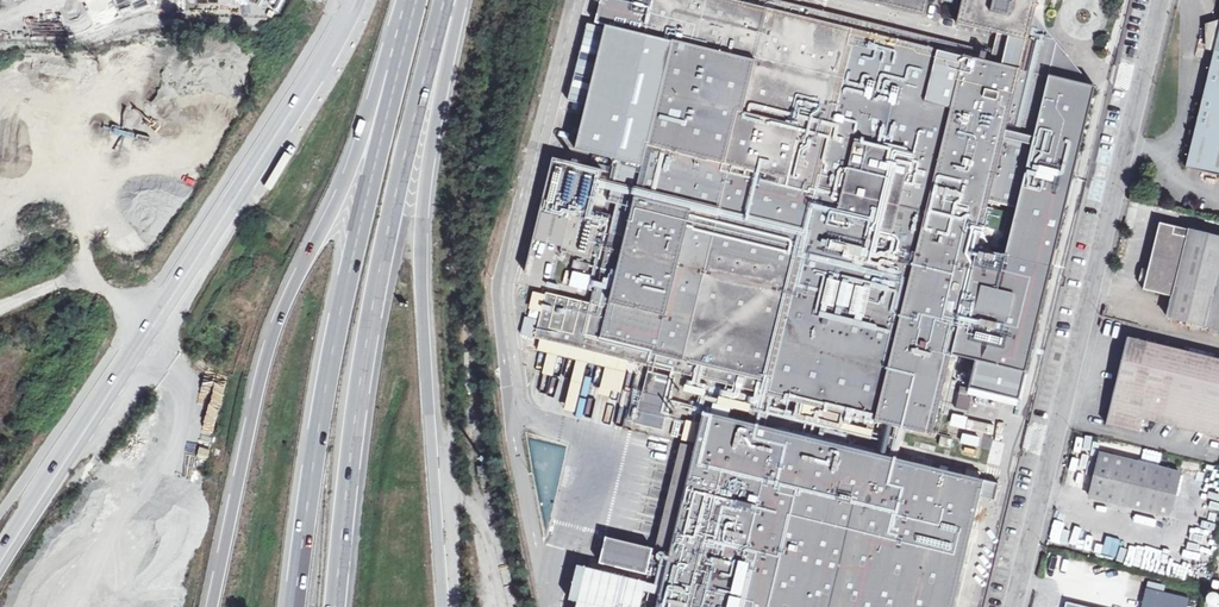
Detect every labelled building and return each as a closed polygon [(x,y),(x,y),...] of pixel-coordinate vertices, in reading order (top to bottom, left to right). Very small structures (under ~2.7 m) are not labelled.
[(198,14),(260,14),(260,0),(198,0),(198,14)] [(273,5),(286,9),(289,0),(274,0),(273,5)] [(980,59),(983,50),(778,0),(601,0),(595,23),(660,39),(650,77),(635,74),(613,166),(641,173),(626,239),(611,234),(600,277),(615,280),(607,309),(545,294),(537,338),(531,337),(527,349),(628,373),(630,362),(757,392),(749,422),(706,411),(695,447),(679,443),(654,549),(606,538),(599,564),(665,579),(662,586),(578,566),(569,600),(578,603),(577,606),(640,606),(644,591),(660,595),(657,606),(955,606),(957,598),(985,479),(899,458),(906,429),(934,435),(953,353),(1028,373),(1099,86),(1069,79),(1072,68),(1053,44),(1034,39),(1043,0),(965,0),(959,24),(999,33),(995,50),(996,50),(994,63),(980,59)] [(928,16),(932,0),(865,0),(928,16)] [(1201,97),(1218,101),(1218,23),(1201,97)] [(46,37),(47,31),(33,29),(32,35),(46,37)] [(983,47),(983,50),(980,59),(994,63),(996,50),(995,50),(983,47)] [(36,103),(48,100),(46,91),(33,95),(36,103)] [(1201,97),(1184,171),(1218,179),(1218,101),(1201,97)] [(40,151),(55,153),(57,138),(42,136),(40,151)] [(36,182),(51,185),(54,171),(39,168),(36,182)] [(600,228),(570,220),(562,255),(592,262),(600,228)] [(1159,225),(1141,290),(1172,299),(1167,318),(1218,331),(1218,240),(1159,225)] [(545,255),(539,283),(550,286),(556,258),(545,255)] [(589,267),(574,263),(571,271),(586,275),(589,267)] [(1128,339),(1108,424),(1140,431),(1145,418),(1218,435),(1218,360),(1128,339)] [(675,380),(650,374),(637,426),(663,432),(675,380)] [(222,402),(226,377),(215,375),(211,400),(222,402)] [(966,409),(969,397),(957,394),(954,406),(966,409)] [(951,412),(948,424),(962,428),(965,416),(951,412)] [(212,439),(218,419),(208,416),(201,436),(212,439)] [(938,445),(951,447),(952,438),(940,436),(938,445)] [(1072,460),(1089,464),(1094,439),(1084,436),(1080,454),(1073,452),(1072,460)] [(1217,484),(1100,457),(1090,499),(1206,526),(1217,484)] [(1105,556),(1113,538),(1100,533),(1092,550),(1105,556)] [(1130,567),(1184,576),(1187,557),(1162,553),(1164,542),(1137,537),(1135,552),(1127,550),(1128,541),(1121,540),(1118,557),(1131,559),(1130,567)] [(1189,600),(1147,590),(1143,606),(1188,606),(1189,600)]
